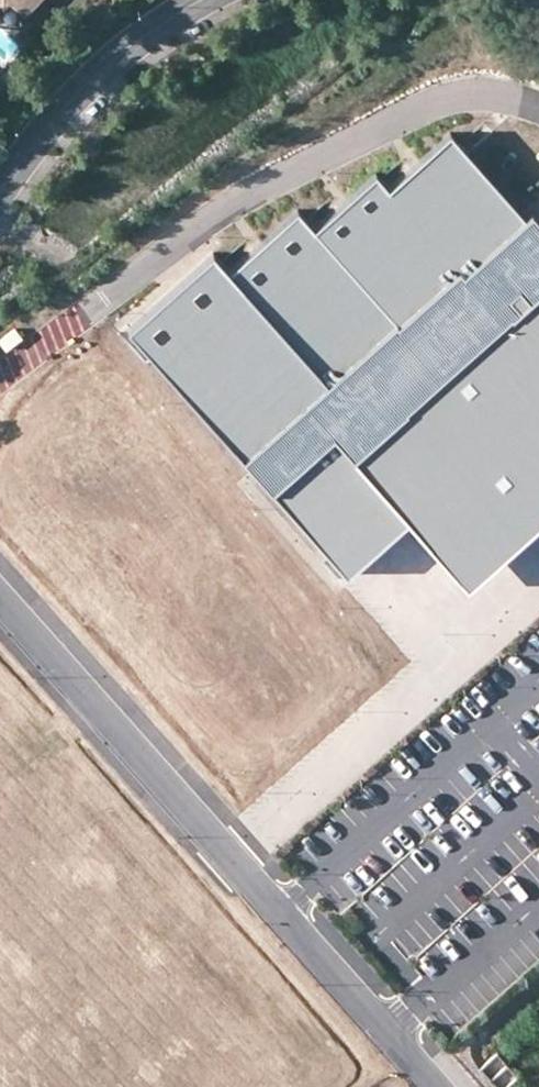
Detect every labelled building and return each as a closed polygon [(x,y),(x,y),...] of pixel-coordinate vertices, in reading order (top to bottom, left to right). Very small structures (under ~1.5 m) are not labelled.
[(24,13),(37,0),(10,0),(24,13)] [(446,136),(387,188),(374,173),(312,229),(292,207),(224,266),(210,249),(125,323),(336,571),(400,514),(463,585),(538,517),(538,222),(535,225),(528,217),(521,221),(446,136)] [(0,338),(0,342),(6,350),(22,338),(15,328),(0,338)]
